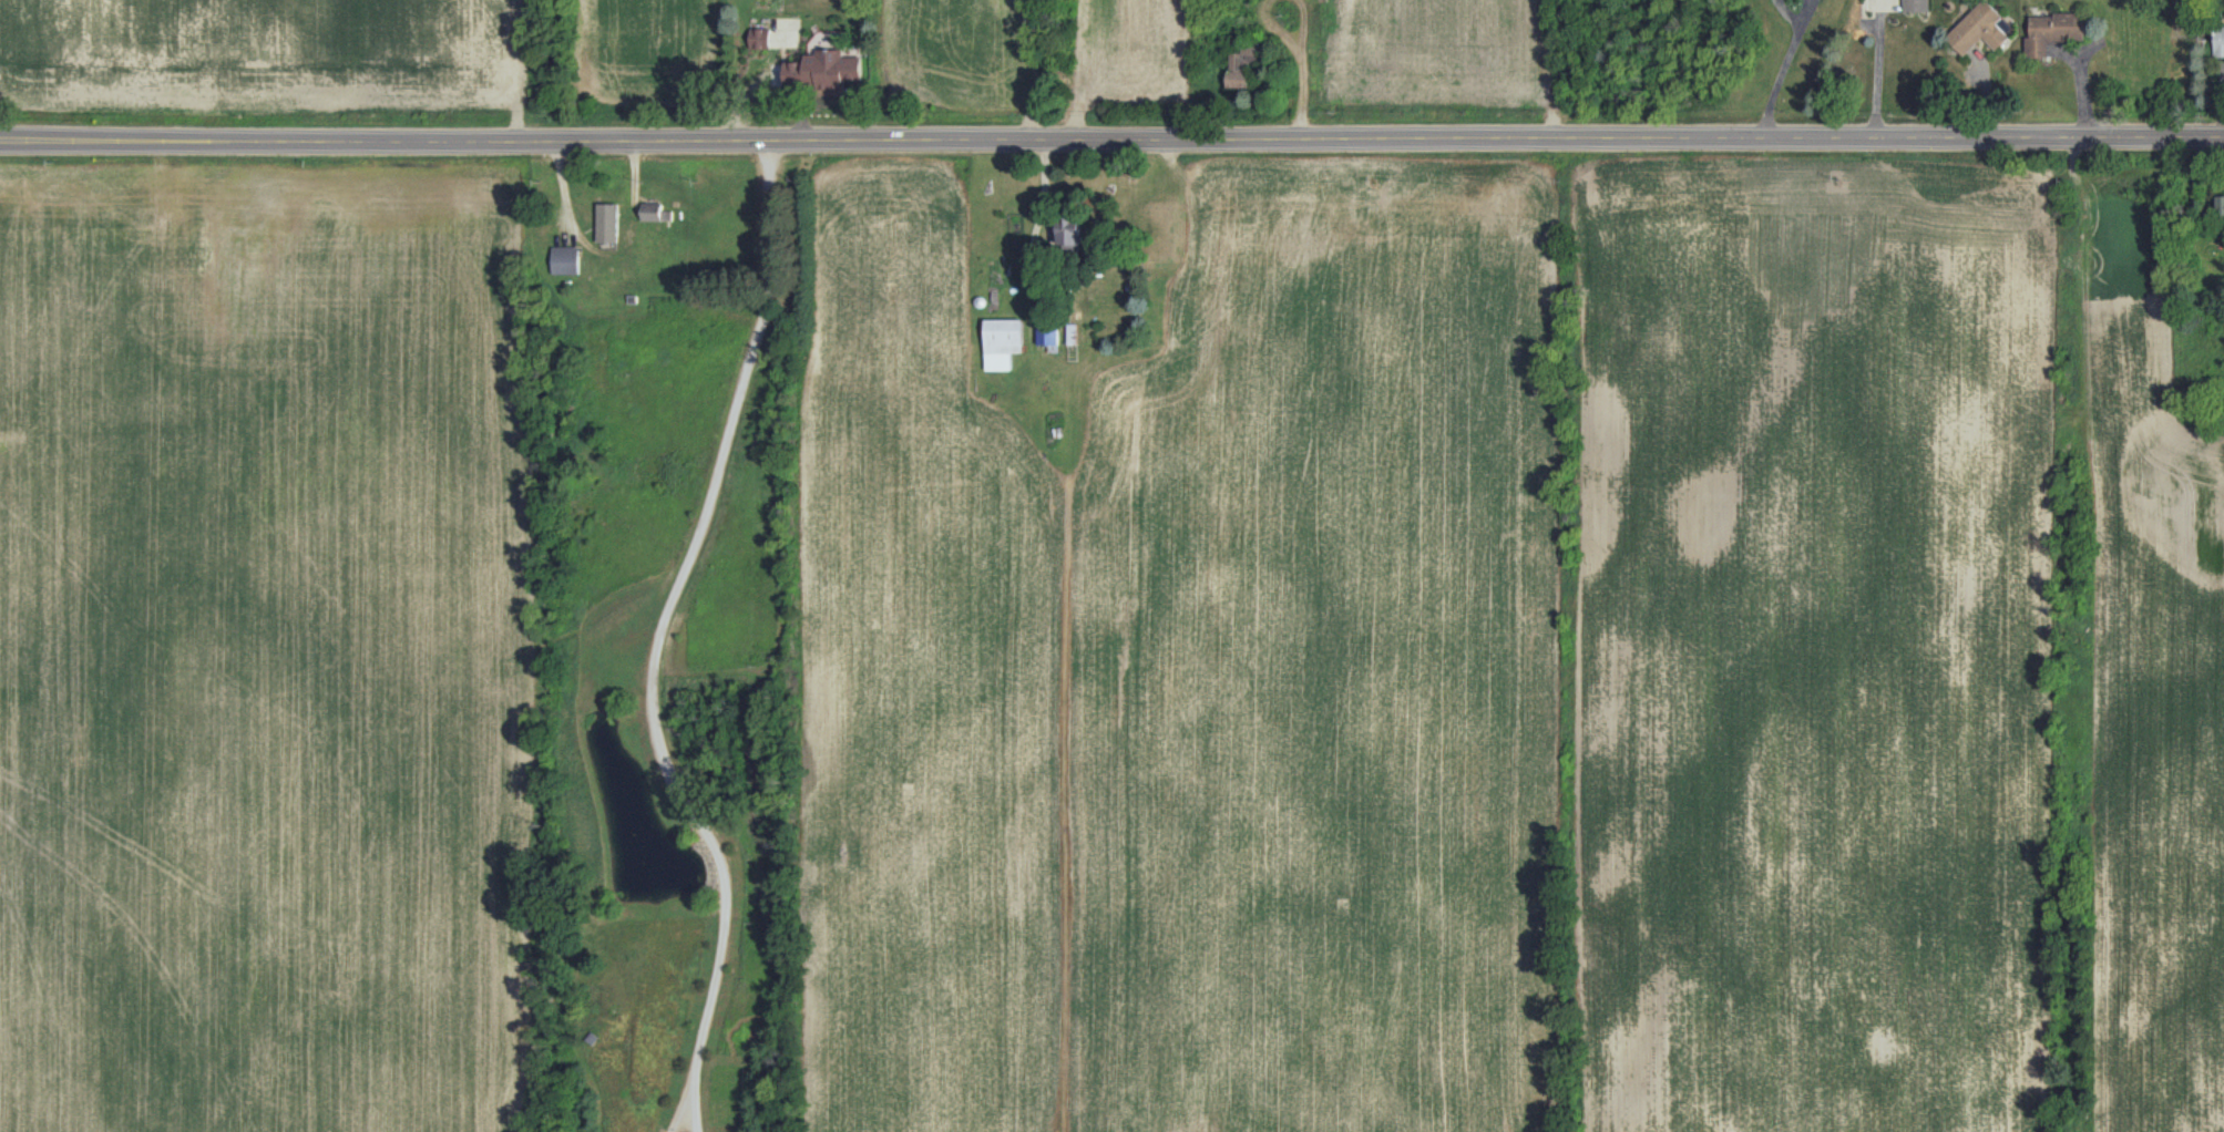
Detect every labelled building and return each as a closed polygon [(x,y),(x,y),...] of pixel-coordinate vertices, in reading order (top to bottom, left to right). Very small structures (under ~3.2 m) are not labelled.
[(1930,12),(1930,0),(1903,0),(1903,12),(1930,12)] [(2016,29),(1987,0),(1984,0),(1946,36),(1964,55),(1983,37),(1995,49),(2016,29)] [(2031,14),(2031,36),(2025,36),(2025,57),(2049,57),(2048,40),(2085,40),(2084,13),(2031,14)] [(2215,25),(2215,56),(2223,56),(2223,25),(2215,25)] [(750,48),(770,49),(770,28),(750,27),(750,48)] [(1262,44),(1242,44),(1242,53),(1229,53),(1228,87),(1249,88),(1250,64),(1261,64),(1262,44)] [(863,56),(843,56),(843,50),(816,50),(816,54),(805,54),(805,61),(785,61),(785,89),(845,90),(845,80),(863,80),(863,56)] [(642,220),(672,221),(672,211),(662,211),(662,203),(642,202),(642,220)] [(618,204),(597,203),(597,242),(618,242),(618,204)] [(1080,244),(1080,219),(1058,220),(1058,245),(1080,244)] [(578,274),(579,247),(552,246),(552,274),(578,274)] [(984,319),(985,370),(1010,370),(1010,353),(1023,353),(1022,318),(984,319)] [(1038,345),(1048,344),(1048,350),(1059,350),(1059,324),(1038,324),(1038,345)]
